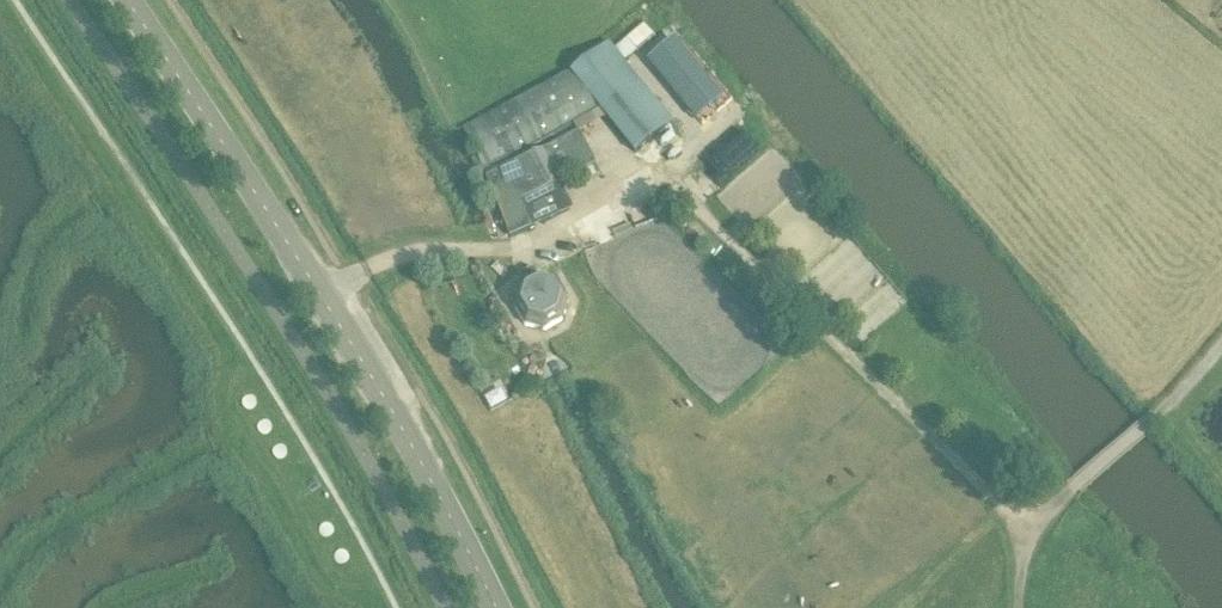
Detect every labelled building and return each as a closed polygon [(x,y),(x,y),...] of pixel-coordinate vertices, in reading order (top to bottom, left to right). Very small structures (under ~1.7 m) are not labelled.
[(571,212),(559,184),(597,164),(580,132),(561,141),(562,144),(515,165),(509,160),(600,111),(635,154),(672,124),(607,44),(570,74),(463,130),(485,171),(483,172),(511,238),(571,212)] [(680,56),(657,75),(697,125),(721,106),(680,56)] [(563,321),(569,301),(559,283),(544,280),(538,278),(533,270),(524,275),(529,283),(515,292),(517,297),(516,302),(514,308),(525,327),(545,332),(563,321)]
